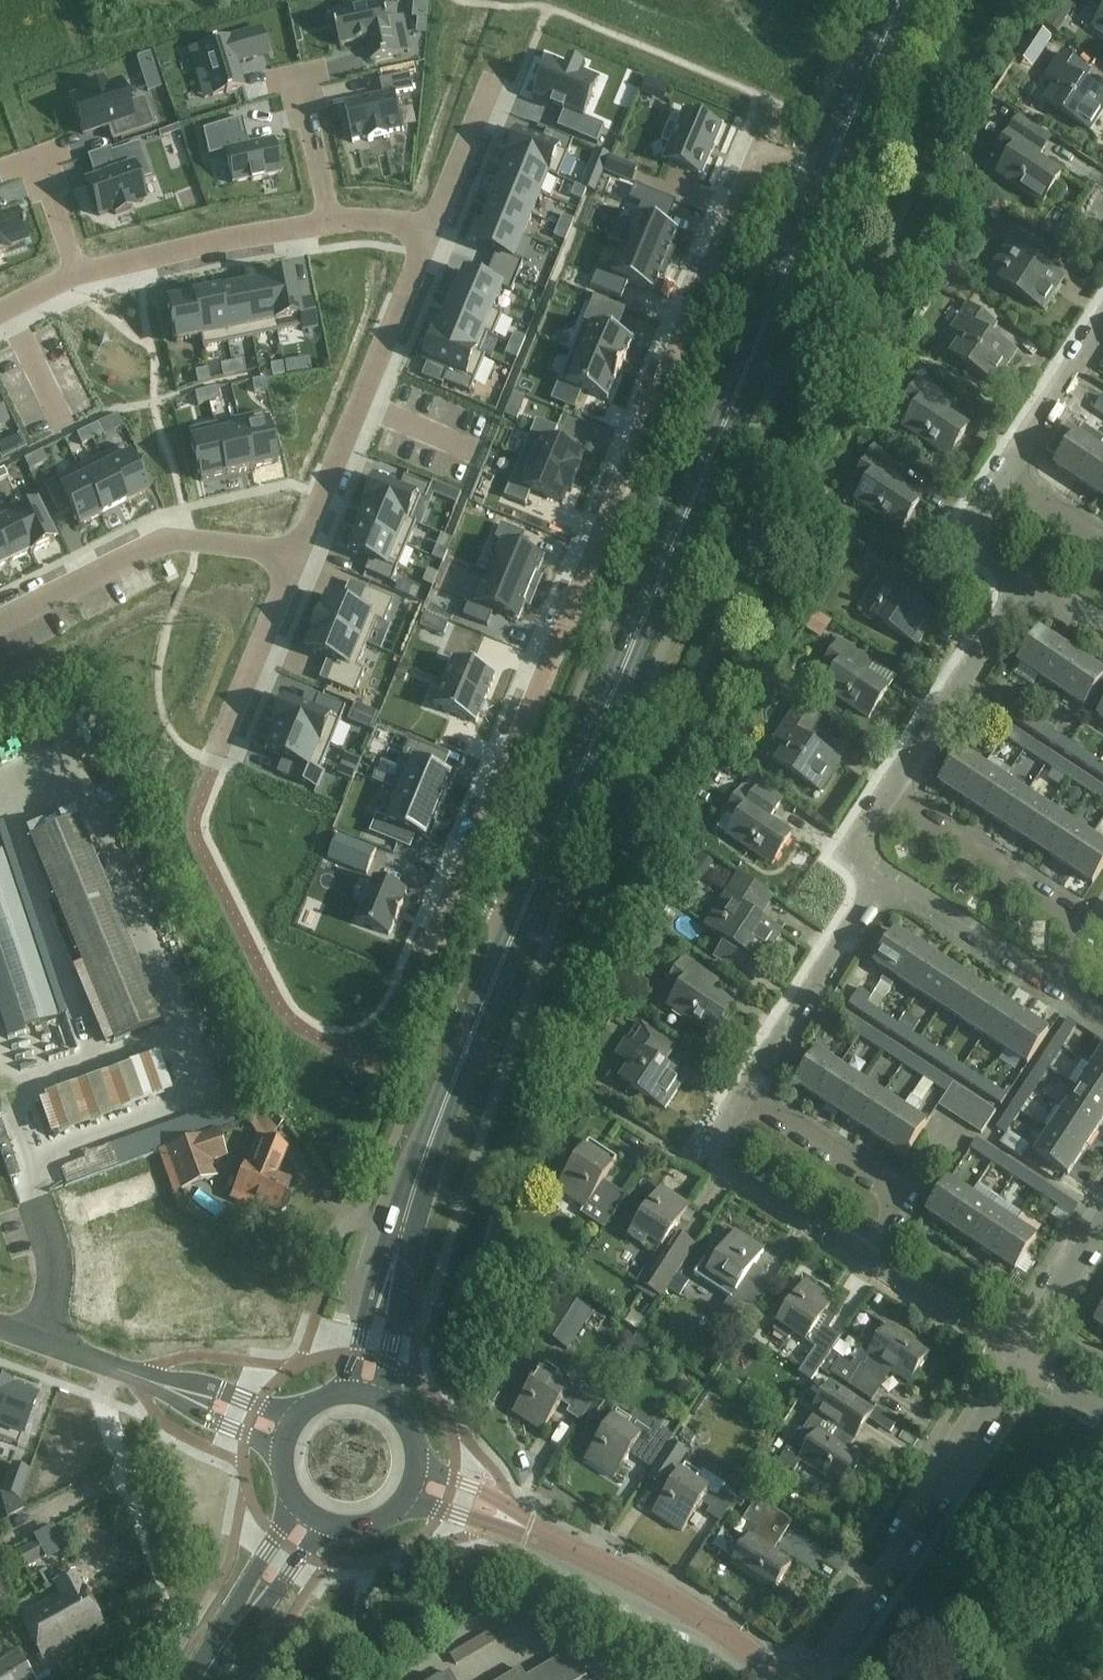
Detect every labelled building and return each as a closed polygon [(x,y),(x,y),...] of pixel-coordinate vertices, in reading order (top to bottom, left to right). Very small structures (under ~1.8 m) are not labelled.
[(1092,5),(1102,12),(1102,0),(1095,0),(1092,5)] [(386,11),(335,22),(342,52),(367,46),(370,61),(400,54),(398,44),(406,42),(402,24),(389,26),(386,11)] [(1093,28),(1102,35),(1102,12),(1093,28)] [(1041,48),(1048,36),(1036,28),(1028,40),(1041,48)] [(211,44),(190,50),(191,51),(196,70),(201,86),(205,98),(216,95),(225,92),(226,93),(230,92),(230,90),(242,87),(235,63),(269,53),(263,35),(261,29),(238,36),(215,43),(215,41),(210,42),(211,44)] [(137,57),(140,65),(153,61),(150,52),(137,57)] [(1080,82),(1087,71),(1060,53),(1044,78),(1055,85),(1045,101),(1089,129),(1102,108),(1102,97),(1080,82)] [(550,60),(534,99),(564,112),(558,128),(597,144),(605,126),(583,118),(599,80),(550,60)] [(346,102),(344,102),(353,143),(354,143),(354,141),(403,131),(403,132),(404,132),(396,94),(413,91),(410,74),(380,80),(383,96),(346,104),(346,102)] [(113,77),(62,94),(75,132),(101,123),(106,137),(149,123),(139,95),(122,101),(113,77)] [(670,123),(663,140),(672,144),(665,159),(701,174),(721,126),(685,111),(679,127),(670,123)] [(1060,173),(1036,157),(1050,135),(1020,115),(997,150),(1008,158),(998,174),(1041,202),(1060,173)] [(242,118),(203,130),(208,156),(225,152),(232,184),(251,180),(251,182),(263,179),(263,177),(281,173),(274,140),(248,146),(242,118)] [(520,133),(510,158),(511,159),(511,158),(559,177),(574,141),(548,130),(543,142),(520,133)] [(90,189),(86,191),(94,212),(98,210),(100,217),(115,213),(116,218),(131,214),(130,209),(137,206),(129,180),(152,173),(142,144),(111,154),(116,170),(87,179),(90,189)] [(511,159),(503,178),(550,198),(559,177),(511,158),(511,159)] [(612,158),(606,171),(631,181),(637,168),(612,158)] [(581,186),(593,191),(598,179),(586,174),(581,186)] [(503,178),(494,199),(542,219),(550,198),(503,178)] [(576,185),(571,196),(582,200),(587,189),(576,185)] [(636,206),(621,243),(666,262),(671,249),(667,247),(672,232),(648,222),(657,198),(628,186),(623,201),(636,206)] [(494,199),(486,220),(533,239),(542,219),(494,199)] [(563,215),(559,226),(570,230),(574,220),(563,215)] [(486,220),(476,244),(497,253),(492,267),(518,278),(533,239),(486,220)] [(559,226),(554,237),(566,241),(570,230),(559,226)] [(23,255),(16,227),(0,231),(0,261),(23,255)] [(1062,280),(1040,265),(1047,254),(1014,233),(996,262),(1007,269),(999,281),(1043,309),(1062,280)] [(596,268),(589,285),(591,286),(620,299),(626,282),(650,291),(656,273),(661,275),(666,262),(622,243),(611,273),(596,268)] [(464,272),(454,296),(492,312),(493,311),(502,288),(512,292),(518,278),(492,267),(486,281),(464,272)] [(292,276),(265,281),(265,282),(267,282),(277,333),(302,328),(303,331),(316,329),(310,301),(297,304),(292,276)] [(265,282),(242,287),(252,338),(277,333),(267,282),(265,282)] [(242,287),(218,292),(228,343),(252,338),(242,287)] [(218,292),(193,297),(201,337),(200,337),(202,348),(228,343),(218,292)] [(454,296),(446,317),(489,334),(488,335),(493,337),(502,315),(493,311),(492,312),(454,296)] [(193,297),(168,302),(176,342),(200,337),(201,337),(193,297)] [(1015,353),(987,335),(994,324),(967,306),(951,330),(962,337),(951,353),(996,382),(1015,353)] [(438,336),(437,337),(480,355),(481,354),(488,335),(489,334),(446,317),(438,336)] [(585,320),(572,351),(621,371),(626,358),(633,342),(634,341),(585,320)] [(514,333),(510,343),(522,348),(526,337),(514,333)] [(437,336),(426,361),(449,370),(444,382),(470,393),(486,356),(481,354),(480,355),(437,337),(438,336),(437,336)] [(510,343),(506,354),(517,359),(522,348),(510,343)] [(572,351),(559,381),(608,401),(609,400),(608,400),(615,383),(616,384),(621,371),(572,351)] [(243,360),(232,362),(234,374),(245,372),(243,360)] [(232,362),(220,365),(223,377),(234,374),(232,362)] [(283,363),(270,365),(272,376),(284,375),(283,363)] [(207,368),(195,371),(198,383),(210,380),(207,368)] [(264,379),(252,380),(254,392),(266,390),(264,379)] [(966,426),(945,411),(952,400),(920,379),(904,403),(915,410),(904,426),(947,455),(966,426)] [(217,387),(206,390),(209,402),(220,399),(217,387)] [(206,390),(195,393),(198,405),(209,402),(206,390)] [(1102,395),(1092,409),(1102,417),(1102,396),(1102,395)] [(264,413),(239,419),(250,469),(276,464),(264,413)] [(239,419),(214,425),(226,475),(250,469),(239,419)] [(537,419),(521,458),(576,480),(581,468),(577,467),(583,455),(552,442),(558,428),(537,419)] [(97,423),(87,428),(92,440),(102,435),(97,423)] [(1098,450),(1102,442),(1102,437),(1083,424),(1076,435),(1062,426),(1045,451),(1059,461),(1054,467),(1077,482),(1098,450)] [(214,425),(189,431),(200,481),(226,475),(214,425)] [(87,428),(76,433),(82,445),(92,440),(87,428)] [(17,452),(27,447),(21,435),(11,439),(17,452)] [(910,462),(879,441),(855,477),(866,484),(855,500),(898,529),(918,499),(895,484),(910,462)] [(125,446),(100,458),(105,468),(106,467),(124,504),(148,492),(125,446)] [(1098,450),(1077,482),(1098,496),(1102,489),(1102,453),(1098,450)] [(521,458),(505,496),(526,505),(532,491),(562,503),(567,491),(571,493),(576,480),(521,458)] [(85,478),(84,478),(102,515),(124,504),(106,467),(105,468),(85,478)] [(80,469),(44,487),(57,512),(68,506),(79,527),(102,515),(84,478),(85,478),(80,469)] [(378,479),(367,505),(369,505),(369,504),(412,522),(412,521),(422,498),(427,500),(432,487),(405,477),(400,489),(378,479)] [(369,505),(360,527),(407,547),(417,522),(412,521),(412,522),(369,504),(369,505)] [(36,505),(12,517),(30,552),(29,552),(30,554),(54,541),(36,505)] [(0,523),(0,544),(9,562),(29,552),(30,552),(12,517),(0,523)] [(498,541),(486,571),(535,591),(541,576),(535,573),(540,556),(515,547),(521,532),(497,521),(490,537),(498,541)] [(360,527),(350,551),(371,560),(366,572),(393,583),(407,547),(360,527)] [(9,562),(0,544),(0,567),(9,562)] [(437,546),(432,557),(443,562),(448,551),(448,550),(437,546)] [(912,601),(920,589),(887,568),(868,597),(879,604),(872,616),(915,644),(934,615),(912,601)] [(467,594),(460,610),(486,621),(490,608),(516,619),(523,602),(530,605),(535,591),(522,587),(486,571),(475,598),(467,594)] [(329,599),(318,624),(367,644),(376,620),(384,623),(392,600),(362,589),(354,609),(329,599)] [(318,624),(306,654),(335,665),(329,683),(358,695),(367,672),(358,669),(367,644),(318,624)] [(1039,677),(1060,646),(1038,631),(1017,662),(1039,677)] [(886,689),(864,674),(871,663),(839,642),(823,665),(834,672),(823,689),(867,718),(886,689)] [(1039,677),(1061,692),(1082,660),(1060,646),(1039,677)] [(455,659),(445,682),(485,699),(494,676),(455,659)] [(1061,692),(1083,706),(1102,676),(1102,675),(1082,660),(1061,692)] [(444,682),(434,707),(475,724),(485,699),(444,682)] [(1013,718),(1022,704),(1001,690),(992,704),(1013,718)] [(287,700),(276,726),(278,726),(330,747),(346,707),(320,697),(314,711),(287,700)] [(355,723),(362,706),(354,703),(347,720),(355,723)] [(825,721),(798,704),(775,739),(786,746),(776,762),(819,791),(839,761),(810,743),(825,721)] [(1013,718),(1034,732),(1041,722),(1021,710),(1024,705),(1022,704),(1013,718)] [(980,721),(1002,735),(1008,725),(987,711),(980,721)] [(1041,722),(1034,732),(1063,751),(1070,741),(1041,722)] [(1008,725),(1002,735),(1023,749),(1030,739),(1008,725)] [(278,726),(268,751),(297,763),(291,777),(317,788),(323,773),(320,772),(330,747),(278,726)] [(376,727),(371,740),(384,744),(389,732),(376,727)] [(1023,749),(1045,763),(1052,753),(1030,739),(1023,749)] [(369,761),(363,777),(392,789),(431,805),(443,774),(419,764),(426,746),(410,740),(397,772),(369,761)] [(1099,761),(1070,741),(1063,751),(1093,770),(1099,761)] [(961,798),(981,766),(959,751),(938,783),(961,798)] [(1045,763),(1067,777),(1073,768),(1052,753),(1045,763)] [(1102,777),(1102,763),(1099,761),(1093,770),(1102,777)] [(1003,780),(981,766),(961,798),(982,812),(1003,780)] [(1067,777),(1088,792),(1095,782),(1073,768),(1067,777)] [(1004,826),(1025,794),(1003,780),(982,812),(1004,826)] [(1102,801),(1102,787),(1095,782),(1088,792),(1102,801)] [(728,812),(717,828),(728,836),(771,865),(790,835),(768,821),(776,809),(782,799),(758,783),(751,793),(743,788),(727,812),(728,812)] [(371,812),(365,827),(391,837),(395,826),(420,836),(431,805),(392,789),(381,816),(371,812)] [(1046,809),(1025,794),(1004,826),(1025,840),(1046,809)] [(1046,809),(1025,840),(1047,854),(1068,823),(1046,809)] [(40,824),(25,830),(80,965),(71,969),(103,1045),(112,1041),(113,1043),(162,1022),(72,810),(57,817),(60,825),(44,832),(40,824)] [(810,838),(824,835),(821,820),(807,822),(810,838)] [(1089,837),(1068,823),(1047,854),(1068,869),(1089,837)] [(377,850),(339,835),(329,859),(367,875),(377,850)] [(1068,869),(1090,883),(1102,864),(1102,846),(1089,837),(1068,869)] [(0,851),(0,1018),(6,1036),(57,1018),(1,851),(0,851)] [(739,876),(713,916),(707,927),(726,939),(714,957),(749,980),(757,967),(753,965),(757,959),(760,962),(780,932),(758,918),(771,897),(739,876)] [(375,878),(356,922),(389,935),(394,922),(397,923),(404,905),(402,904),(407,891),(375,878)] [(890,988),(896,980),(917,947),(895,933),(874,965),(886,973),(880,982),(890,988)] [(896,980),(917,994),(939,961),(917,947),(896,980)] [(668,1007),(712,1036),(731,1007),(709,992),(716,981),(684,960),(669,984),(679,991),(668,1007)] [(917,994),(939,1008),(960,975),(939,961),(917,994)] [(939,1008),(961,1022),(982,990),(960,975),(939,1008)] [(868,1003),(872,996),(859,988),(848,1004),(870,1019),(877,1009),(868,1003)] [(982,990),(961,1022),(982,1036),(1003,1004),(982,990)] [(982,1036),(1004,1050),(1025,1018),(1003,1004),(982,1036)] [(877,1009),(870,1019),(892,1033),(898,1023),(877,1009)] [(859,1036),(866,1026),(843,1011),(837,1021),(859,1036)] [(1025,1018),(1004,1050),(1026,1065),(1047,1032),(1025,1018)] [(1052,1042),(1062,1048),(1078,1025),(1067,1018),(1052,1042)] [(41,1043),(56,1037),(51,1022),(36,1028),(41,1043)] [(636,1022),(615,1054),(630,1065),(620,1081),(663,1110),(684,1080),(662,1065),(674,1047),(636,1022)] [(898,1023),(892,1033),(913,1047),(920,1037),(913,1033),(915,1029),(905,1023),(903,1026),(898,1023)] [(859,1036),(881,1050),(887,1040),(866,1026),(859,1036)] [(9,1039),(12,1055),(28,1052),(25,1036),(9,1039)] [(913,1047),(935,1061),(942,1051),(920,1037),(913,1047)] [(881,1050),(902,1064),(909,1054),(887,1040),(881,1050)] [(124,1047),(132,1087),(163,1081),(155,1041),(124,1047)] [(1062,1048),(1052,1042),(1038,1063),(1048,1070),(1062,1048)] [(1102,1075),(1102,1049),(1091,1067),(1102,1075)] [(963,1065),(942,1051),(935,1061),(957,1075),(963,1065)] [(817,1099),(839,1067),(816,1052),(795,1085),(817,1099)] [(924,1078),(930,1068),(909,1054),(902,1064),(924,1078)] [(94,1065),(105,1103),(123,1097),(112,1060),(94,1065)] [(1024,1085),(1034,1091),(1048,1070),(1038,1063),(1024,1085)] [(45,1065),(30,1070),(35,1084),(50,1079),(45,1065)] [(981,1077),(963,1065),(957,1075),(979,1090),(985,1080),(981,1077)] [(860,1081),(839,1067),(817,1099),(839,1114),(860,1081)] [(1102,1106),(1102,1075),(1091,1067),(1077,1089),(1102,1106)] [(924,1078),(904,1109),(882,1142),(905,1156),(926,1124),(913,1115),(933,1084),(947,1093),(954,1084),(930,1068),(924,1078)] [(80,1071),(62,1076),(73,1113),(91,1107),(80,1071)] [(985,1080),(979,1090),(1001,1104),(1007,1095),(985,1080)] [(860,1081),(839,1114),(861,1128),(882,1095),(860,1081)] [(32,1086),(39,1123),(59,1119),(52,1083),(32,1086)] [(939,1105),(950,1113),(964,1091),(954,1084),(947,1093),(939,1105)] [(1010,1106),(1020,1113),(1034,1091),(1024,1085),(1010,1106)] [(1095,1131),(1102,1119),(1102,1106),(1077,1089),(1063,1110),(1095,1131)] [(975,1097),(964,1091),(950,1113),(960,1119),(975,1097)] [(904,1109),(882,1095),(861,1128),(882,1142),(904,1109)] [(960,1119),(971,1126),(985,1104),(975,1097),(960,1119)] [(996,1111),(985,1104),(971,1126),(982,1133),(996,1111)] [(1020,1113),(1010,1106),(995,1128),(1005,1134),(999,1143),(1021,1157),(1029,1146),(1008,1131),(1020,1113)] [(276,1110),(265,1115),(278,1131),(286,1122),(276,1110)] [(1095,1131),(1063,1110),(1049,1132),(1081,1153),(1095,1131)] [(0,1119),(0,1151),(9,1178),(19,1175),(4,1129),(1,1119),(0,1119)] [(219,1132),(172,1149),(186,1190),(219,1179),(213,1162),(227,1157),(219,1132)] [(1081,1153),(1049,1132),(1034,1154),(1066,1175),(1081,1153)] [(252,1164),(239,1195),(278,1211),(278,1209),(282,1211),(285,1210),(290,1197),(289,1193),(285,1192),(290,1180),(274,1173),(284,1147),(262,1137),(252,1164)] [(970,1148),(992,1163),(999,1153),(977,1138),(970,1148)] [(590,1141),(557,1189),(585,1207),(581,1213),(599,1225),(606,1216),(610,1219),(626,1195),(613,1186),(610,1190),(601,1184),(613,1166),(612,1166),(617,1159),(590,1141)] [(992,1163),(1014,1177),(1020,1167),(999,1153),(992,1163)] [(1014,1177),(1035,1191),(1042,1180),(1020,1167),(1014,1177)] [(1035,1191),(1058,1206),(1064,1195),(1042,1180),(1035,1191)] [(950,1228),(971,1195),(949,1181),(928,1213),(950,1228)] [(695,1245),(674,1232),(690,1207),(662,1189),(630,1237),(656,1254),(639,1281),(662,1296),(695,1245)] [(993,1209),(971,1195),(950,1228),(972,1242),(993,1209)] [(1079,1204),(1064,1195),(1058,1206),(1057,1207),(1071,1216),(1079,1204)] [(1014,1223),(993,1209),(972,1242),(993,1256),(1014,1223)] [(1014,1223),(993,1256),(1015,1270),(1036,1238),(1014,1223)] [(718,1238),(694,1275),(704,1281),(731,1299),(728,1303),(749,1317),(757,1306),(758,1307),(774,1284),(762,1276),(763,1275),(753,1268),(764,1251),(736,1233),(728,1245),(718,1238)] [(811,1383),(820,1370),(831,1352),(839,1340),(828,1332),(836,1319),(826,1313),(833,1301),(805,1282),(796,1296),(788,1291),(771,1319),(778,1323),(773,1332),(788,1341),(792,1335),(814,1349),(798,1375),(811,1383)] [(568,1349),(591,1312),(562,1294),(539,1330),(568,1349)] [(1102,1329),(1102,1310),(1095,1323),(1102,1329)] [(851,1365),(831,1352),(820,1370),(828,1376),(831,1372),(873,1400),(892,1370),(911,1382),(929,1355),(887,1327),(870,1354),(861,1349),(851,1365)] [(577,1396),(568,1391),(569,1390),(555,1381),(560,1373),(546,1364),(514,1413),(541,1431),(561,1401),(570,1407),(567,1412),(580,1421),(597,1396),(583,1387),(577,1396)] [(815,1414),(803,1433),(798,1430),(779,1461),(794,1470),(800,1461),(841,1488),(859,1460),(847,1452),(877,1407),(832,1378),(810,1411),(815,1414)] [(11,1389),(0,1385),(0,1418),(11,1389)] [(17,1447),(35,1398),(24,1394),(25,1392),(14,1388),(13,1390),(11,1389),(0,1418),(0,1440),(17,1447)] [(628,1428),(633,1421),(618,1411),(586,1460),(613,1478),(633,1448),(642,1454),(639,1459),(653,1468),(669,1443),(656,1434),(650,1444),(640,1437),(641,1436),(628,1428)] [(672,1444),(671,1444),(648,1479),(663,1489),(687,1454),(672,1444)] [(13,1465),(3,1492),(17,1497),(27,1470),(13,1465)] [(724,1488),(718,1498),(708,1491),(709,1490),(695,1481),(700,1474),(686,1465),(654,1513),(681,1532),(701,1502),(710,1509),(707,1513),(720,1522),(737,1497),(724,1488)] [(752,1472),(744,1485),(765,1497),(773,1485),(752,1472)] [(752,1538),(750,1536),(730,1565),(772,1593),(791,1563),(774,1552),(793,1522),(769,1507),(770,1506),(757,1498),(744,1518),(759,1528),(752,1538)] [(36,1540),(17,1551),(26,1568),(45,1557),(36,1540)] [(74,1573),(55,1583),(60,1593),(19,1615),(41,1656),(102,1624),(74,1573)] [(451,1653),(489,1628),(482,1617),(444,1642),(451,1653)] [(586,1677),(570,1650),(525,1676),(520,1668),(499,1679),(582,1679),(586,1677)] [(0,1676),(0,1679),(35,1679),(26,1662),(0,1676)] [(449,1672),(435,1679),(454,1679),(449,1672)]
